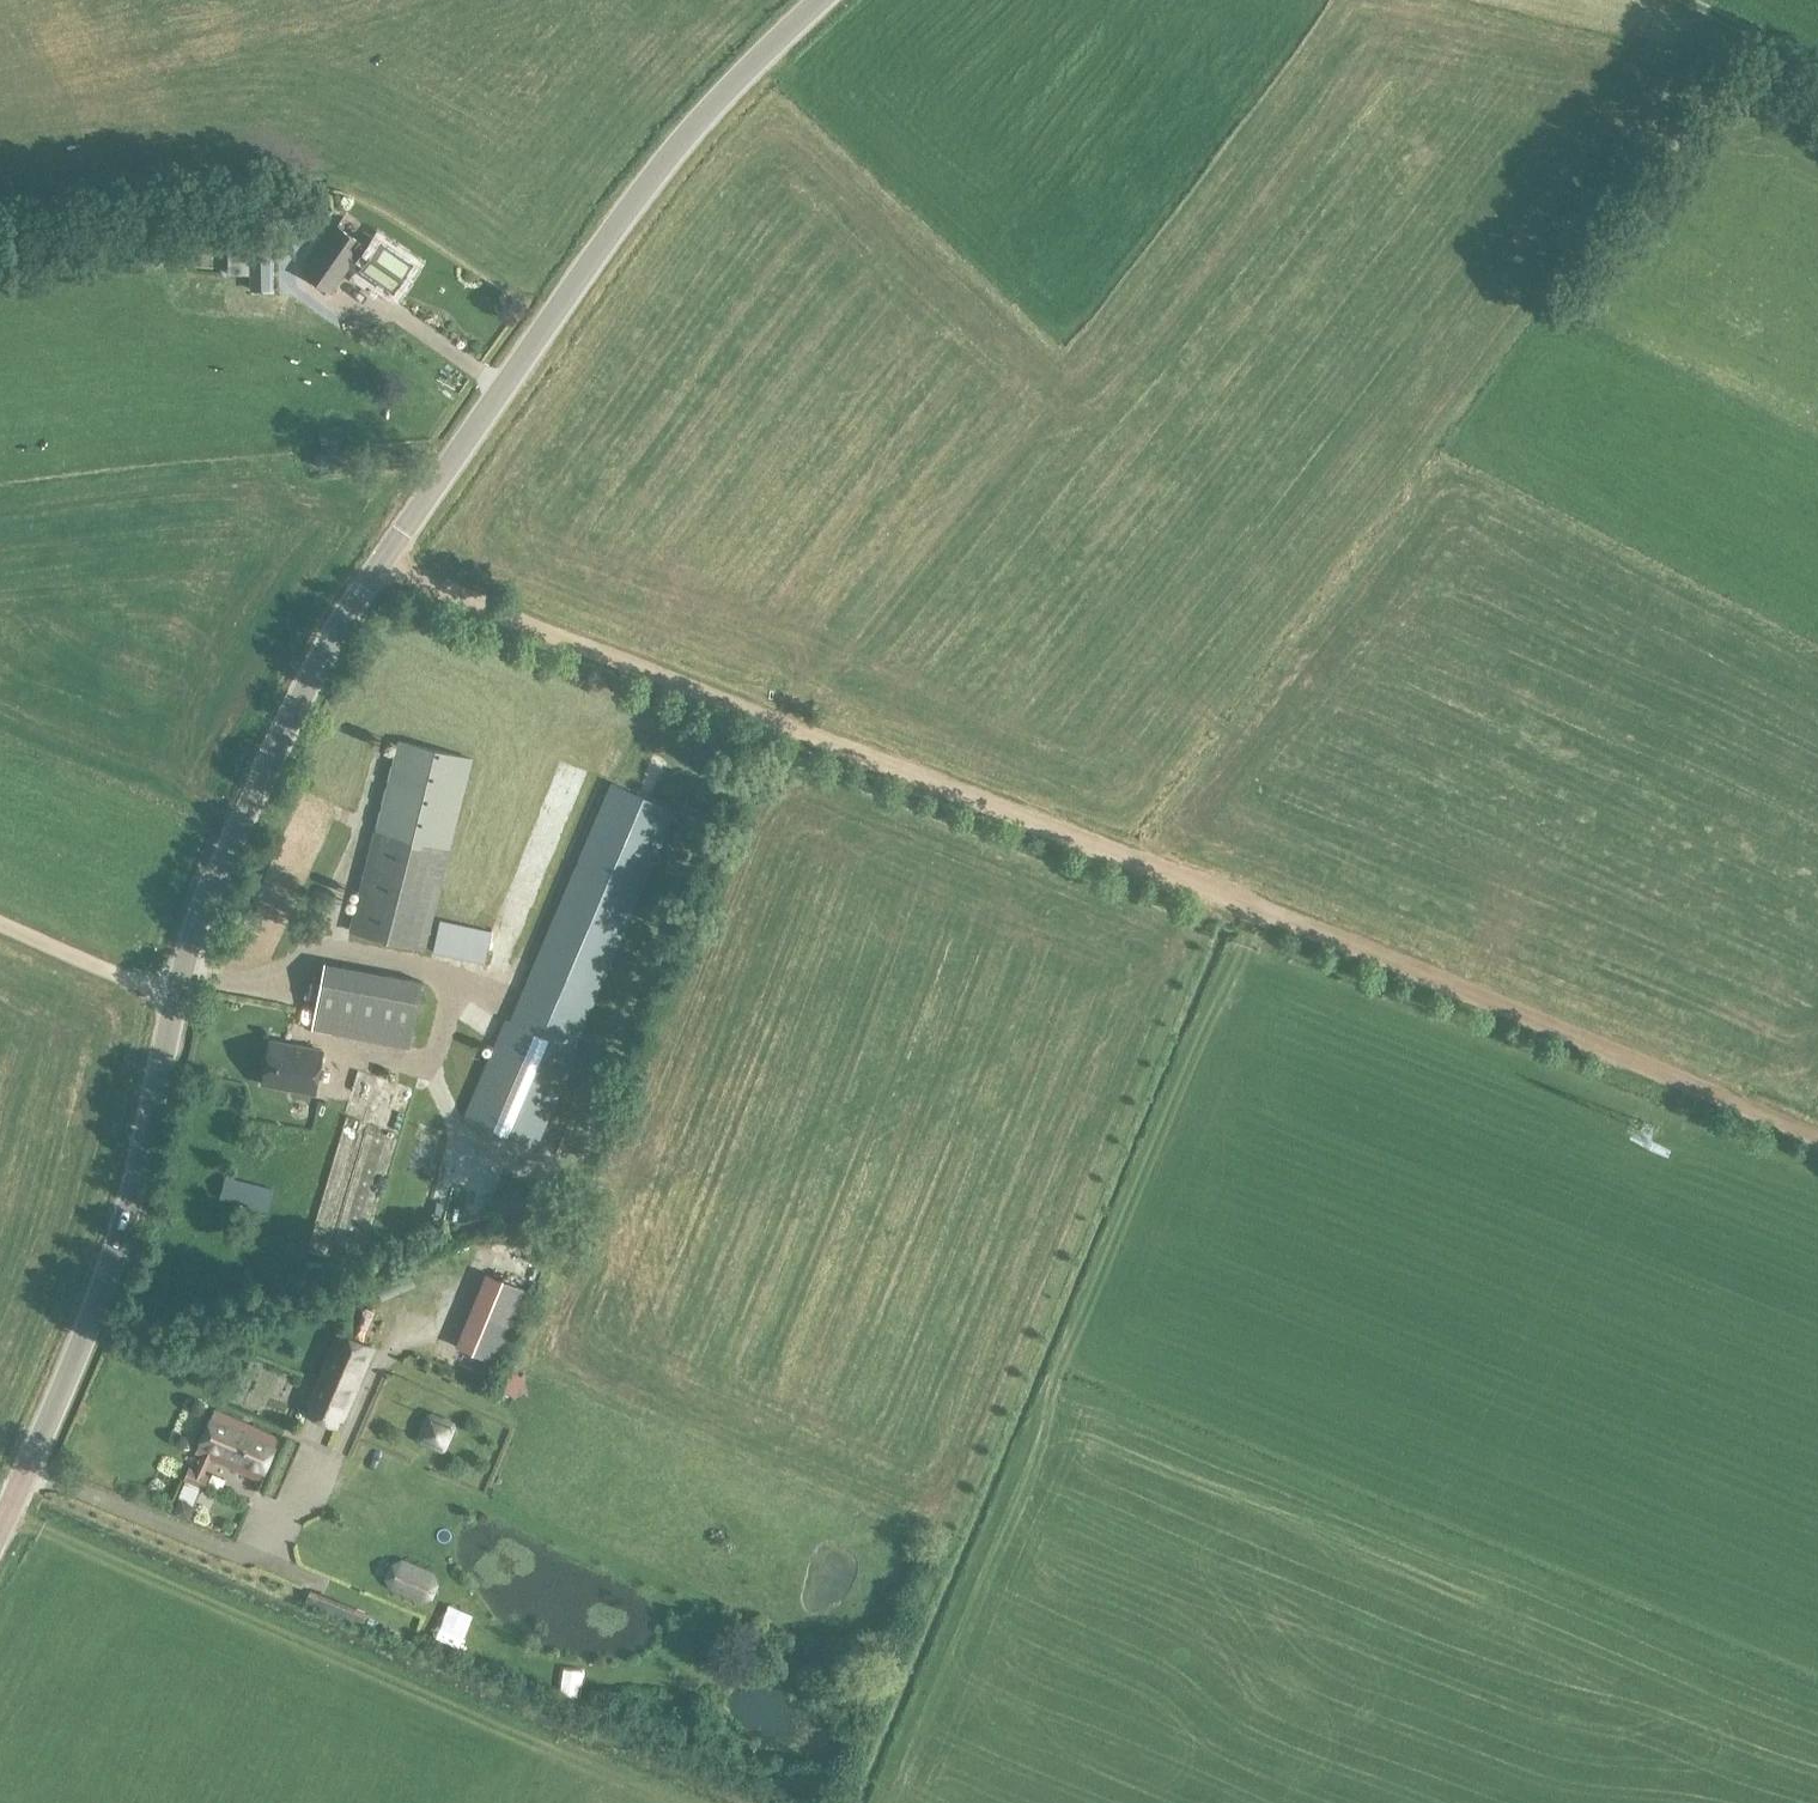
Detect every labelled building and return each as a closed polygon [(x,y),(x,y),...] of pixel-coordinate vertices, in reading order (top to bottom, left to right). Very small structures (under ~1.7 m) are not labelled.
[(332,291),(349,265),(375,282),(378,278),(393,289),(412,263),(381,242),(370,258),(360,250),(364,244),(337,225),(305,272),(332,291)] [(271,231),(229,232),(229,252),(251,252),(252,274),(252,289),(272,289),(271,231)] [(336,430),(319,431),(320,446),(337,445),(336,430)] [(318,465),(330,465),(329,452),(317,452),(318,465)] [(425,949),(444,870),(471,755),(396,737),(350,930),(425,949)] [(462,1120),(536,1151),(580,1048),(577,1047),(678,809),(611,780),(509,1019),(506,1017),(462,1120)] [(439,919),(433,951),(473,960),(479,928),(439,919)] [(326,962),(316,1022),(412,1039),(422,978),(326,962)] [(315,1093),(324,1049),(271,1039),(263,1083),(315,1093)] [(354,1069),(321,1182),(357,1192),(363,1173),(382,1179),(410,1085),(354,1069)] [(268,1211),(275,1188),(225,1175),(220,1198),(268,1211)] [(530,1293),(487,1275),(458,1347),(500,1364),(530,1293)] [(377,1346),(338,1328),(305,1403),(308,1404),(305,1412),(339,1427),(341,1421),(345,1422),(377,1346)] [(305,1369),(246,1351),(242,1366),(230,1362),(222,1390),(292,1412),(305,1369)] [(492,1386),(508,1393),(518,1372),(502,1364),(492,1386)] [(260,1478),(278,1437),(215,1410),(197,1450),(202,1452),(213,1458),(260,1478)] [(414,1437),(441,1445),(448,1418),(422,1410),(414,1437)] [(189,1465),(183,1480),(185,1481),(201,1487),(204,1489),(211,1474),(207,1473),(205,1472),(197,1468),(195,1468),(189,1465)] [(180,1497),(174,1512),(190,1519),(196,1503),(194,1503),(180,1497)] [(386,1574),(391,1586),(421,1599),(433,1594),(439,1580),(434,1570),(403,1556),(392,1559),(386,1574)]
